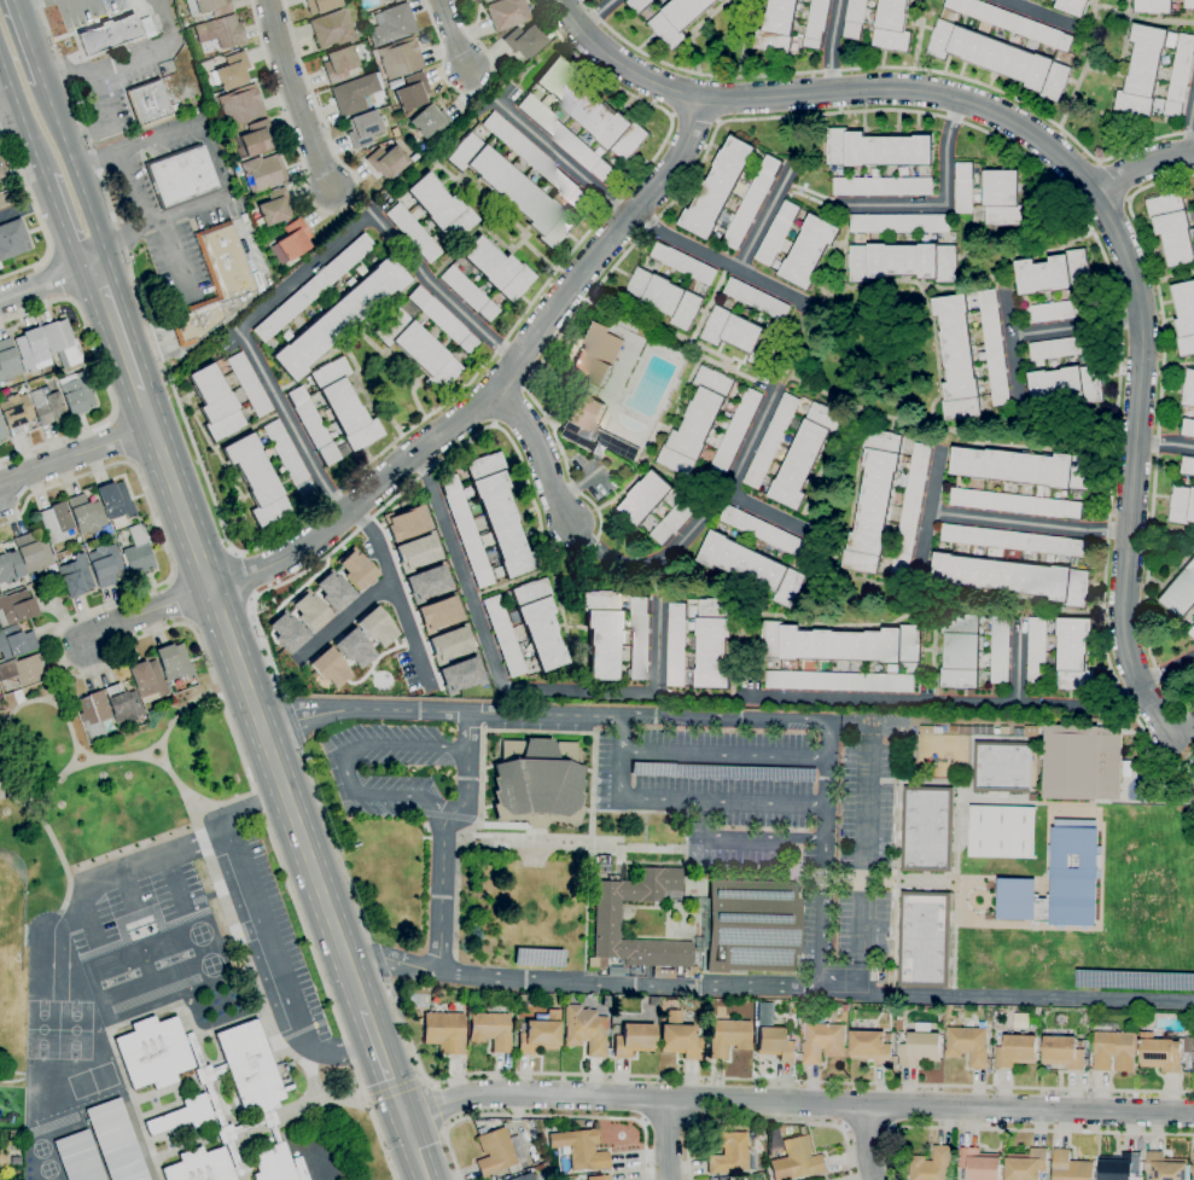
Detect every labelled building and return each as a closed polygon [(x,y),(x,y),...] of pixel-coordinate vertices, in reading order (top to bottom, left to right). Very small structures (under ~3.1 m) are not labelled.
[(190,17),(185,0),(228,0),(232,12),(212,18),(210,11),(198,14),(197,13),(190,17)] [(309,16),(304,0),(339,0),(340,5),(309,16)] [(484,6),(501,0),(523,0),(530,19),(494,33),(484,6)] [(625,1),(627,0),(655,0),(637,16),(625,1)] [(646,22),(671,0),(719,0),(685,30),(689,36),(672,51),(663,40),(662,41),(646,22)] [(764,30),(770,0),(799,0),(788,57),(767,52),(768,51),(751,48),(755,29),(764,30)] [(804,47),(813,0),(830,0),(821,50),(804,47)] [(846,21),(850,0),(868,0),(863,24),(864,24),(862,41),(841,37),(845,21),(846,21)] [(875,28),(880,0),(910,0),(908,12),(910,12),(907,34),(913,35),(909,53),(896,51),(880,48),(872,46),(875,28)] [(943,6),(945,0),(979,0),(1065,31),(1076,35),(1070,54),(1056,50),(1058,48),(963,13),(962,14),(943,6)] [(1054,8),(1057,0),(1091,0),(1084,19),(1054,8)] [(1134,13),(1134,0),(1171,0),(1170,14),(1163,14),(1147,13),(1134,13)] [(1193,8),(1193,0),(1183,0),(1183,8),(1193,8)] [(372,48),(366,29),(377,25),(373,16),(380,12),(380,11),(406,1),(417,33),(372,48)] [(318,50),(308,21),(344,7),(355,39),(336,45),(336,42),(318,50)] [(75,35),(82,56),(139,35),(132,14),(75,35)] [(220,51),(216,39),(198,45),(193,27),(234,14),(237,22),(238,22),(245,43),(220,51)] [(136,19),(144,37),(153,35),(147,16),(136,19)] [(1056,59),(1055,60),(1073,68),(1059,103),(1039,95),(1041,93),(1025,87),(1026,83),(961,58),(962,57),(954,53),(954,54),(948,52),(945,62),(925,54),(931,40),(930,39),(938,18),(956,25),(957,23),(1037,53),(1037,52),(1056,59)] [(524,60),(516,51),(512,53),(501,40),(516,27),(522,33),(532,23),(547,41),(524,60)] [(1149,118),(1129,114),(1113,110),(1117,88),(1125,89),(1128,74),(1130,75),(1136,42),(1130,42),(1134,23),(1169,30),(1165,47),(1163,47),(1153,99),(1149,118)] [(1181,33),(1193,35),(1193,54),(1184,103),(1186,103),(1182,120),(1163,115),(1165,99),(1167,100),(1181,33)] [(386,81),(374,51),(389,45),(412,35),(423,66),(386,81)] [(328,86),(321,64),(327,62),(324,54),(350,45),(357,65),(344,70),(348,79),(328,86)] [(222,92),(220,83),(214,86),(209,72),(215,70),(212,65),(225,60),(223,58),(243,51),(254,80),(222,92)] [(605,184),(592,172),(517,106),(528,93),(541,105),(548,95),(547,94),(547,95),(531,83),(555,54),(571,68),(567,71),(617,114),(621,109),(651,134),(641,145),(642,146),(633,157),(627,163),(612,150),(611,151),(610,150),(604,157),(618,169),(605,184)] [(400,112),(392,91),(406,87),(402,79),(421,71),(429,93),(423,95),(425,103),(400,112)] [(340,118),(330,88),(373,72),(374,74),(375,74),(378,81),(377,81),(379,91),(371,94),(374,104),(365,107),(366,109),(340,118)] [(138,128),(124,91),(158,79),(173,116),(138,128)] [(227,128),(216,98),(244,87),(245,91),(255,87),(264,115),(227,128)] [(423,139),(408,122),(427,104),(431,107),(431,106),(437,114),(441,110),(454,123),(438,136),(433,130),(423,139)] [(353,150),(346,133),(351,132),(346,120),(374,109),(383,130),(369,135),(372,143),(353,150)] [(552,252),(535,238),(537,236),(525,226),(528,223),(476,178),(477,176),(465,167),(459,173),(443,159),(453,147),(462,136),(464,138),(468,133),(487,147),(495,138),(480,124),(491,111),(592,198),(579,211),(569,202),(569,200),(529,167),(520,176),(548,200),(549,198),(564,210),(561,213),(577,226),(561,243),(561,242),(552,252)] [(245,158),(238,136),(250,132),(247,126),(267,118),(273,135),(266,138),(270,149),(245,158)] [(845,167),(845,165),(827,165),(827,128),(848,128),(848,132),(864,132),(864,136),(914,136),(914,133),(934,133),(934,164),(866,165),(866,167),(845,167)] [(710,242),(678,225),(688,205),(691,208),(706,178),(707,178),(714,167),(712,165),(723,146),(724,147),(732,133),(758,146),(718,222),(721,223),(710,242)] [(161,211),(142,164),(202,143),(220,190),(161,211)] [(389,179),(386,176),(384,179),(378,172),(375,174),(363,159),(378,147),(383,153),(394,144),(409,162),(389,179)] [(738,250),(722,242),(761,169),(758,168),(768,152),(785,162),(776,178),(738,250)] [(251,196),(239,164),(260,156),(261,159),(276,153),(287,181),(251,196)] [(956,213),(955,161),(974,161),(974,179),(973,179),(973,213),(956,213)] [(403,190),(426,169),(439,185),(438,185),(448,197),(452,193),(464,207),(466,204),(480,220),(468,229),(470,231),(452,246),(438,232),(437,232),(425,219),(426,217),(403,190)] [(994,227),(994,226),(986,226),(985,207),(984,207),(984,169),(1020,169),(1020,205),(1023,205),(1023,225),(1010,226),(1010,227),(994,227)] [(932,178),(932,194),(834,196),(834,178),(932,178)] [(256,228),(250,210),(257,208),(256,205),(268,200),(266,193),(284,186),(290,203),(286,204),(291,217),(263,227),(263,226),(256,228)] [(1189,229),(1193,229),(1193,240),(1192,240),(1193,251),(1193,263),(1169,268),(1166,257),(1165,257),(1161,243),(1164,243),(1161,234),(1157,236),(1153,219),(1149,219),(1145,198),(1159,196),(1159,194),(1181,190),(1186,210),(1187,210),(1190,227),(1189,227),(1189,229)] [(770,266),(755,257),(777,214),(786,197),(803,207),(794,222),(793,222),(770,266)] [(441,252),(427,265),(384,214),(397,203),(441,252)] [(810,292),(777,274),(787,256),(788,257),(803,231),(802,229),(811,211),(844,228),(834,246),(831,245),(816,272),(820,273),(810,292)] [(949,232),(851,232),(851,215),(949,214),(949,232)] [(25,251),(0,261),(0,224),(19,217),(30,249),(25,251)] [(279,266),(268,248),(275,244),(274,243),(286,236),(281,228),(298,217),(311,238),(305,240),(310,248),(286,262),(286,261),(279,266)] [(196,341),(196,342),(179,348),(167,314),(216,297),(193,234),(229,221),(255,290),(217,303),(222,318),(196,341)] [(262,343),(251,330),(362,232),(374,245),(262,343)] [(487,324),(474,313),(476,313),(438,278),(459,256),(458,255),(478,233),(502,256),(506,252),(519,265),(522,262),(537,278),(518,300),(517,298),(511,304),(506,301),(499,309),(500,310),(487,324)] [(663,265),(648,257),(657,239),(718,269),(710,285),(663,262),(663,265)] [(959,283),(938,283),(938,279),(872,279),(872,283),(849,283),(849,269),(848,269),(848,252),(849,252),(849,245),(868,245),(868,244),(887,244),(887,245),(920,245),(920,244),(938,244),(938,245),(959,245),(959,252),(960,252),(960,269),(959,269),(959,283)] [(1019,296),(1015,261),(1033,258),(1035,265),(1049,262),(1049,257),(1067,255),(1067,251),(1085,249),(1087,262),(1089,262),(1091,283),(1071,286),(1072,290),(1054,292),(1053,290),(1039,292),(1039,293),(1019,296)] [(374,268),(373,267),(386,255),(409,281),(395,295),(392,291),(343,335),(342,333),(331,344),(331,345),(305,368),(307,370),(291,383),(268,356),(283,344),(285,347),(374,268)] [(706,297),(701,306),(703,307),(695,320),(689,333),(669,324),(672,315),(657,308),(653,315),(622,300),(628,287),(627,287),(634,273),(639,266),(654,273),(656,272),(675,280),(674,281),(706,297)] [(784,321),(724,292),(732,277),(791,306),(784,321)] [(1171,284),(1193,279),(1193,353),(1180,356),(1176,337),(1178,336),(1175,318),(1178,318),(1171,284)] [(436,396),(420,382),(425,377),(391,344),(385,349),(371,335),(396,307),(404,298),(403,297),(418,284),(432,297),(478,342),(466,354),(420,310),(413,316),(410,319),(462,368),(436,396)] [(978,290),(996,287),(1010,403),(994,406),(978,290)] [(982,397),(978,397),(980,414),(973,415),(973,417),(960,418),(959,417),(945,419),(943,401),(945,401),(943,382),(949,380),(947,367),(945,368),(936,298),(967,293),(969,312),(967,312),(977,378),(978,378),(982,397)] [(1029,322),(1026,306),(1077,300),(1077,297),(1094,295),(1097,315),(1078,318),(1077,316),(1029,322)] [(763,370),(747,361),(750,355),(745,353),(745,350),(729,342),(728,344),(722,341),(718,348),(699,338),(706,322),(712,310),(716,304),(733,313),(734,310),(767,327),(765,329),(780,336),(763,370)] [(68,367),(62,350),(49,354),(40,326),(54,321),(54,322),(65,319),(72,339),(75,338),(83,361),(68,367)] [(605,385),(571,370),(579,350),(583,351),(596,320),(611,327),(608,332),(625,339),(605,385)] [(24,373),(18,360),(21,359),(13,339),(22,336),(21,333),(37,326),(46,349),(49,358),(48,359),(51,364),(34,371),(33,370),(24,373)] [(1031,360),(1030,343),(1078,337),(1078,335),(1095,333),(1099,354),(1081,355),(1081,354),(1031,360)] [(1,380),(0,381),(0,341),(8,338),(21,373),(12,376),(13,379),(1,383),(1,380)] [(257,418),(226,360),(240,351),(272,409),(257,418)] [(309,373),(318,370),(316,368),(327,362),(328,364),(340,356),(349,373),(342,378),(357,407),(359,407),(367,422),(374,418),(383,435),(369,442),(371,443),(360,449),(359,448),(351,452),(309,373)] [(214,443),(204,426),(206,425),(197,408),(202,406),(185,374),(211,360),(228,390),(229,390),(247,425),(239,430),(223,438),(214,443)] [(689,478),(669,469),(656,461),(664,443),(666,444),(675,428),(680,430),(686,418),(685,417),(693,399),(694,400),(700,386),(692,382),(700,365),(715,371),(715,370),(727,376),(727,377),(734,380),(727,397),(705,443),(707,444),(700,461),(697,460),(689,478)] [(1032,406),(1029,373),(1047,371),(1047,372),(1064,370),(1064,368),(1081,366),(1081,367),(1100,365),(1102,386),(1103,400),(1085,402),(1085,399),(1032,406)] [(1186,368),(1193,369),(1193,407),(1181,405),(1186,368)] [(69,417),(58,385),(59,385),(57,379),(82,371),(94,405),(85,408),(86,411),(69,417)] [(339,459),(325,466),(285,393),(299,384),(339,459)] [(39,426),(33,409),(34,409),(28,393),(46,386),(49,394),(58,390),(68,420),(54,425),(53,422),(39,426)] [(718,490),(701,483),(747,386),(763,394),(718,490)] [(635,460),(607,447),(601,458),(598,457),(595,460),(589,457),(590,453),(592,452),(557,435),(564,422),(571,406),(575,407),(582,393),(607,405),(596,428),(640,449),(635,460)] [(799,512),(767,496),(775,478),(777,479),(800,431),(788,425),(758,489),(742,482),(786,393),(800,400),(792,417),(804,423),(815,401),(822,405),(834,411),(846,417),(839,434),(831,430),(802,492),(808,495),(799,512)] [(6,430),(0,412),(0,404),(7,401),(6,397),(16,394),(17,396),(24,394),(33,418),(25,420),(27,423),(22,424),(25,434),(10,438),(7,430),(6,430)] [(1184,418),(1193,419),(1193,436),(1182,435),(1184,418)] [(276,419),(309,478),(318,493),(299,502),(292,488),(293,487),(275,454),(266,460),(284,494),(283,495),(291,511),(284,516),(285,516),(269,524),(260,530),(249,510),(254,507),(245,492),(246,490),(233,464),(228,466),(219,448),(251,430),(261,448),(260,449),(261,452),(270,446),(261,428),(276,419)] [(876,572),(869,571),(869,572),(855,570),(856,569),(841,566),(845,548),(848,548),(851,531),(854,531),(866,467),(862,466),(866,451),(861,449),(866,429),(880,431),(881,430),(895,432),(895,435),(902,436),(898,454),(901,454),(897,471),(896,471),(883,537),(885,539),(881,554),(880,554),(876,572)] [(908,575),(891,571),(897,537),(891,536),(891,534),(890,534),(891,528),(898,530),(915,442),(932,446),(908,575)] [(1087,495),(1073,494),(1074,488),(1070,487),(1070,489),(1053,487),(1053,484),(951,473),(954,447),(988,451),(988,449),(1056,458),(1056,453),(1073,455),(1073,452),(1094,454),(1090,481),(1089,481),(1087,495)] [(477,589),(443,496),(444,495),(438,479),(454,475),(465,504),(476,499),(470,482),(471,482),(465,464),(472,461),(472,460),(485,455),(485,457),(499,452),(505,470),(501,471),(507,487),(503,488),(514,521),(513,522),(525,553),(530,551),(536,568),(505,579),(505,576),(493,581),(493,583),(477,589)] [(1183,455),(1193,457),(1193,474),(1181,472),(1183,455)] [(639,528),(617,508),(629,495),(628,495),(641,479),(642,481),(653,469),(674,488),(639,528)] [(106,521),(104,511),(103,511),(95,489),(112,483),(112,486),(122,482),(129,502),(132,501),(136,515),(126,519),(123,515),(106,521)] [(1175,486),(1193,488),(1193,521),(1189,521),(1188,523),(1169,521),(1172,494),(1173,494),(1175,486)] [(1082,521),(1065,518),(950,504),(953,487),(1066,500),(1066,499),(1084,501),(1082,521)] [(93,540),(91,534),(88,534),(87,531),(78,535),(65,500),(82,493),(86,502),(89,501),(89,504),(97,501),(106,525),(110,524),(112,534),(93,540)] [(663,547),(647,534),(660,519),(662,521),(683,496),(697,508),(674,534),(663,547)] [(49,545),(37,513),(49,508),(49,506),(64,501),(74,528),(64,530),(68,539),(49,545)] [(809,562),(720,519),(727,504),(816,546),(809,562)] [(428,530),(420,505),(382,518),(390,543),(428,530)] [(130,577),(127,565),(124,566),(120,554),(122,554),(121,550),(133,546),(127,529),(141,523),(150,546),(147,547),(155,569),(130,577)] [(940,540),(943,523),(1072,539),(1072,537),(1091,540),(1089,559),(1071,557),(1071,556),(940,540)] [(791,608),(774,600),(777,593),(716,564),(714,568),(698,560),(712,529),(728,537),(728,539),(805,575),(803,582),(803,583),(797,595),(797,594),(791,608)] [(45,540),(53,564),(45,566),(46,570),(35,574),(34,571),(27,574),(23,565),(22,566),(16,548),(12,539),(29,533),(33,542),(36,541),(34,536),(40,534),(42,541),(45,540)] [(400,571),(440,559),(432,533),(392,546),(400,571)] [(98,589),(85,554),(94,551),(93,548),(105,544),(106,547),(112,545),(122,569),(121,569),(124,577),(113,581),(115,583),(98,589)] [(357,591),(376,574),(352,547),(333,565),(357,591)] [(4,582),(0,584),(0,548),(2,553),(6,552),(7,553),(13,551),(22,575),(14,579),(16,581),(5,586),(4,582)] [(1071,568),(1071,569),(1089,571),(1088,580),(1089,580),(1088,594),(1087,594),(1085,606),(1067,605),(1067,601),(1017,595),(1017,592),(984,588),(984,589),(930,583),(933,552),(953,554),(953,556),(1053,568),(1054,565),(1071,568)] [(66,600),(59,577),(60,576),(57,568),(74,562),(71,557),(82,553),(87,565),(86,566),(93,588),(83,591),(85,593),(66,600)] [(1160,600),(1193,561),(1193,604),(1182,618),(1160,600)] [(402,578),(412,603),(450,588),(440,563),(402,578)] [(310,585),(334,613),(354,597),(330,569),(310,585)] [(509,679),(480,600),(497,594),(505,615),(517,611),(516,608),(517,608),(509,591),(518,587),(530,582),(531,582),(543,577),(551,595),(547,597),(553,612),(548,615),(554,630),(553,630),(559,646),(560,646),(566,663),(541,673),(538,668),(509,679)] [(287,606),(311,633),(330,616),(306,589),(287,606)] [(5,624),(0,626),(0,597),(8,594),(8,595),(22,591),(25,600),(31,598),(37,615),(17,623),(17,622),(6,626),(5,624)] [(647,680),(630,680),(630,679),(617,679),(617,680),(590,680),(590,645),(589,645),(589,628),(586,628),(586,611),(582,611),(583,592),(611,592),(611,593),(618,593),(618,612),(619,612),(619,615),(633,616),(633,598),(648,598),(647,680)] [(460,622),(453,596),(415,607),(422,632),(460,622)] [(729,687),(695,686),(697,669),(698,669),(698,649),(686,649),(685,686),(666,685),(669,620),(670,603),(686,603),(686,601),(700,601),(700,599),(707,599),(707,598),(722,599),(722,600),(732,600),(730,636),(727,636),(727,652),(726,652),(724,670),(729,670),(729,687)] [(398,633),(374,605),(354,622),(378,650),(398,633)] [(307,636),(283,610),(266,626),(275,635),(271,638),(287,656),(307,636)] [(968,688),(955,687),(955,686),(942,686),(942,668),(945,668),(947,615),(979,615),(978,634),(979,634),(979,668),(977,668),(977,687),(968,687),(968,688)] [(1008,682),(990,682),(992,616),(1009,616),(1008,682)] [(1081,690),(1066,690),(1066,688),(1058,687),(1060,635),(1058,635),(1058,633),(1046,633),(1046,658),(1055,658),(1055,667),(1046,667),(1044,684),(1027,684),(1029,616),(1047,617),(1047,621),(1059,621),(1059,618),(1093,618),(1091,636),(1088,636),(1087,653),(1085,653),(1085,670),(1094,670),(1094,688),(1081,688),(1081,690)] [(901,662),(883,661),(883,659),(798,657),(798,659),(781,658),(781,657),(761,657),(762,635),(763,635),(763,621),(782,621),(782,624),(799,626),(799,630),(816,632),(816,629),(833,630),(833,632),(867,633),(867,632),(884,632),(884,627),(901,628),(901,624),(920,624),(920,639),(921,639),(920,661),(901,661),(901,662)] [(2,661),(0,654),(0,630),(14,624),(18,632),(21,632),(22,634),(31,632),(37,647),(2,661)] [(425,638),(434,664),(472,651),(463,625),(425,638)] [(356,671),(375,654),(351,627),(332,644),(356,671)] [(185,681),(182,675),(165,681),(162,673),(153,650),(171,644),(171,647),(181,644),(188,664),(191,663),(196,678),(185,681)] [(331,690),(351,674),(327,646),(308,662),(331,690)] [(16,675),(0,680),(0,664),(14,658),(16,661),(37,653),(46,678),(19,687),(16,675)] [(445,695),(483,682),(475,656),(436,669),(445,695)] [(139,699),(135,688),(134,688),(127,668),(144,661),(145,663),(155,661),(162,681),(163,680),(169,694),(158,698),(156,693),(139,699)] [(914,692),(767,687),(767,670),(914,675),(914,692)] [(91,744),(85,728),(81,729),(78,722),(81,722),(78,714),(81,713),(76,699),(81,698),(87,696),(118,684),(122,693),(126,692),(126,693),(134,691),(142,714),(141,714),(144,721),(136,723),(135,720),(126,723),(124,721),(115,725),(111,714),(110,715),(110,717),(99,721),(105,739),(91,744)] [(1120,800),(1044,798),(1046,725),(1122,726),(1120,800)] [(500,762),(500,740),(522,742),(522,745),(554,746),(554,743),(576,743),(575,765),(583,768),(579,780),(582,781),(578,794),(582,795),(578,807),(582,808),(575,826),(566,822),(548,821),(542,829),(529,829),(523,821),(509,820),(496,824),(490,806),(495,804),(491,792),(495,791),(491,778),(495,777),(491,766),(500,762)] [(1031,791),(974,790),(975,740),(1032,742),(1031,791)] [(953,872),(902,871),(904,785),(955,786),(954,806),(961,807),(959,871),(953,871),(953,872)] [(1035,859),(968,856),(969,806),(1036,807),(1035,859)] [(1089,929),(1082,929),(1082,925),(1066,924),(1065,929),(1058,929),(1058,924),(1053,924),(1053,926),(1047,926),(1047,920),(1038,920),(1037,926),(1032,926),(1032,920),(998,919),(1000,878),(1036,879),(1036,894),(1038,894),(1038,897),(1048,897),(1048,894),(1050,894),(1052,877),(1048,877),(1048,868),(1050,868),(1050,853),(1048,853),(1048,844),(1052,844),(1053,826),(1055,826),(1055,819),(1097,820),(1097,827),(1100,827),(1097,925),(1089,925),(1089,929)] [(608,868),(598,868),(598,864),(606,864),(606,856),(608,856),(608,864),(608,868)] [(606,967),(598,966),(598,958),(593,958),(595,882),(618,882),(618,880),(640,882),(640,867),(681,868),(680,891),(662,890),(662,902),(619,901),(619,940),(692,942),(692,947),(694,947),(694,937),(701,938),(703,912),(694,911),(694,899),(707,899),(707,879),(794,882),(794,899),(799,899),(798,955),(793,955),(792,972),(727,970),(727,973),(706,973),(706,951),(701,951),(701,952),(692,952),(691,966),(697,966),(697,972),(687,972),(688,967),(624,965),(624,959),(616,959),(616,958),(606,958),(606,967)] [(956,988),(899,987),(902,890),(959,893),(956,988)] [(606,969),(622,969),(622,977),(606,976),(606,969)] [(666,978),(652,978),(652,970),(668,970),(666,978)] [(605,1058),(586,1057),(587,1041),(579,1041),(578,1046),(563,1046),(565,1004),(581,1005),(579,1010),(584,1010),(584,1008),(588,1008),(588,1010),(595,1011),(595,1017),(607,1017),(606,1029),(610,1029),(610,1037),(605,1036),(604,1052),(605,1052),(605,1058)] [(534,1056),(517,1054),(518,1033),(524,1033),(524,1021),(534,1022),(534,1015),(546,1016),(547,1010),(559,1011),(559,1022),(558,1050),(535,1050),(534,1056)] [(700,1060),(682,1060),(682,1053),(659,1053),(659,1025),(665,1025),(665,1010),(680,1011),(680,1025),(693,1025),(693,1037),(700,1037),(700,1060)] [(462,1056),(438,1054),(438,1044),(423,1044),(423,1013),(464,1013),(462,1056)] [(509,1053),(491,1053),(491,1039),(484,1039),(484,1042),(467,1042),(467,1037),(468,1037),(470,1013),(508,1015),(508,1033),(509,1033),(509,1053)] [(822,1064),(803,1063),(804,1054),(805,1054),(805,1041),(806,1041),(808,1023),(814,1023),(814,1015),(832,1015),(832,1023),(845,1024),(845,1047),(846,1047),(846,1057),(825,1057),(826,1048),(822,1048),(822,1064)] [(155,1091),(151,1083),(132,1091),(113,1039),(133,1031),(130,1024),(152,1016),(156,1023),(175,1016),(194,1068),(174,1075),(177,1082),(155,1091)] [(299,1156),(308,1179),(253,1179),(251,1175),(257,1173),(250,1153),(274,1144),(268,1127),(264,1129),(263,1123),(234,1134),(235,1139),(232,1140),(244,1175),(237,1178),(225,1144),(220,1145),(215,1129),(220,1128),(216,1117),(212,1118),(214,1121),(192,1129),(190,1122),(148,1137),(144,1123),(184,1108),(181,1100),(203,1093),(204,1094),(206,1093),(203,1085),(199,1086),(194,1070),(198,1069),(185,1034),(191,1031),(204,1066),(208,1064),(210,1069),(225,1063),(214,1034),(255,1018),(280,1088),(292,1083),(293,1088),(283,1093),(285,1099),(275,1101),(278,1108),(272,1110),(278,1124),(273,1126),(280,1143),(283,1141),(292,1168),(293,1168),(291,1159),(299,1156)] [(796,1063),(779,1063),(779,1056),(755,1054),(756,1028),(757,1028),(758,1018),(768,1018),(768,1028),(790,1029),(788,1040),(796,1040),(796,1063)] [(727,1059),(707,1059),(707,1053),(709,1053),(709,1039),(711,1039),(711,1021),(750,1022),(749,1046),(750,1046),(750,1051),(734,1050),(734,1046),(727,1046),(727,1059)] [(629,1059),(613,1058),(613,1036),(622,1036),(622,1024),(653,1024),(653,1052),(629,1051),(629,1059)] [(988,1069),(969,1068),(969,1052),(962,1052),(961,1057),(947,1057),(947,1050),(948,1050),(948,1027),(986,1028),(986,1046),(988,1046),(988,1062),(989,1062),(988,1069)] [(891,1065),(874,1065),(874,1059),(851,1058),(852,1030),(886,1031),(885,1044),(891,1044),(891,1065)] [(1135,1071),(1116,1070),(1116,1057),(1112,1057),(1112,1070),(1094,1070),(1094,1064),(1095,1064),(1095,1031),(1135,1033),(1135,1071)] [(1182,1073),(1163,1073),(1163,1068),(1141,1066),(1141,1058),(1137,1058),(1138,1048),(1140,1048),(1141,1031),(1154,1031),(1154,1039),(1175,1040),(1175,1041),(1182,1041),(1182,1054),(1181,1069),(1182,1069),(1182,1073)] [(919,1065),(899,1065),(901,1044),(908,1044),(909,1033),(940,1033),(940,1060),(919,1060),(919,1065)] [(1015,1068),(995,1066),(995,1063),(996,1063),(996,1047),(1004,1047),(1004,1035),(1037,1035),(1037,1063),(1015,1063),(1015,1068)] [(1084,1070),(1065,1069),(1065,1064),(1044,1064),(1044,1036),(1077,1036),(1077,1048),(1084,1048),(1084,1070)] [(118,1098),(149,1179),(109,1179),(85,1110),(118,1098)] [(796,1178),(784,1179),(772,1179),(768,1161),(785,1157),(781,1141),(799,1137),(797,1128),(804,1126),(806,1135),(810,1134),(814,1152),(809,1153),(810,1157),(823,1153),(827,1172),(796,1179),(796,1178)] [(480,1178),(474,1162),(488,1157),(485,1153),(482,1155),(476,1138),(478,1137),(476,1129),(483,1127),(485,1134),(503,1127),(507,1139),(517,1135),(526,1161),(518,1164),(519,1170),(508,1174),(506,1168),(480,1178)] [(589,1172),(589,1169),(570,1170),(567,1146),(548,1149),(547,1134),(588,1130),(588,1129),(595,1128),(596,1144),(593,1144),(594,1152),(607,1151),(608,1169),(589,1172)] [(87,1129),(105,1179),(66,1179),(52,1141),(87,1129)] [(730,1174),(707,1174),(706,1156),(722,1156),(722,1147),(716,1147),(716,1133),(723,1132),(723,1133),(746,1132),(746,1151),(755,1151),(756,1170),(746,1170),(747,1172),(730,1172),(730,1174)] [(950,1168),(949,1179),(910,1179),(910,1155),(925,1155),(925,1159),(933,1159),(933,1145),(953,1145),(953,1152),(951,1152),(951,1168),(950,1168)] [(222,1146),(235,1179),(164,1179),(161,1169),(180,1162),(177,1155),(200,1146),(203,1153),(222,1146)] [(1002,1153),(1001,1179),(968,1179),(959,1179),(960,1147),(979,1147),(979,1152),(1002,1153)] [(1041,1170),(1041,1179),(1007,1179),(1007,1153),(1031,1155),(1031,1147),(1048,1147),(1047,1170),(1041,1170)] [(1094,1161),(1093,1179),(1053,1179),(1054,1149),(1071,1149),(1071,1161),(1094,1161)] [(1132,1173),(1132,1179),(1100,1179),(1100,1156),(1122,1157),(1122,1151),(1142,1152),(1142,1157),(1141,1157),(1141,1169),(1141,1173),(1132,1173)] [(1187,1162),(1187,1179),(1154,1179),(1154,1174),(1146,1174),(1147,1151),(1164,1151),(1164,1158),(1187,1158),(1187,1162)] [(19,1166),(10,1166),(11,1157),(19,1157),(19,1166)]
